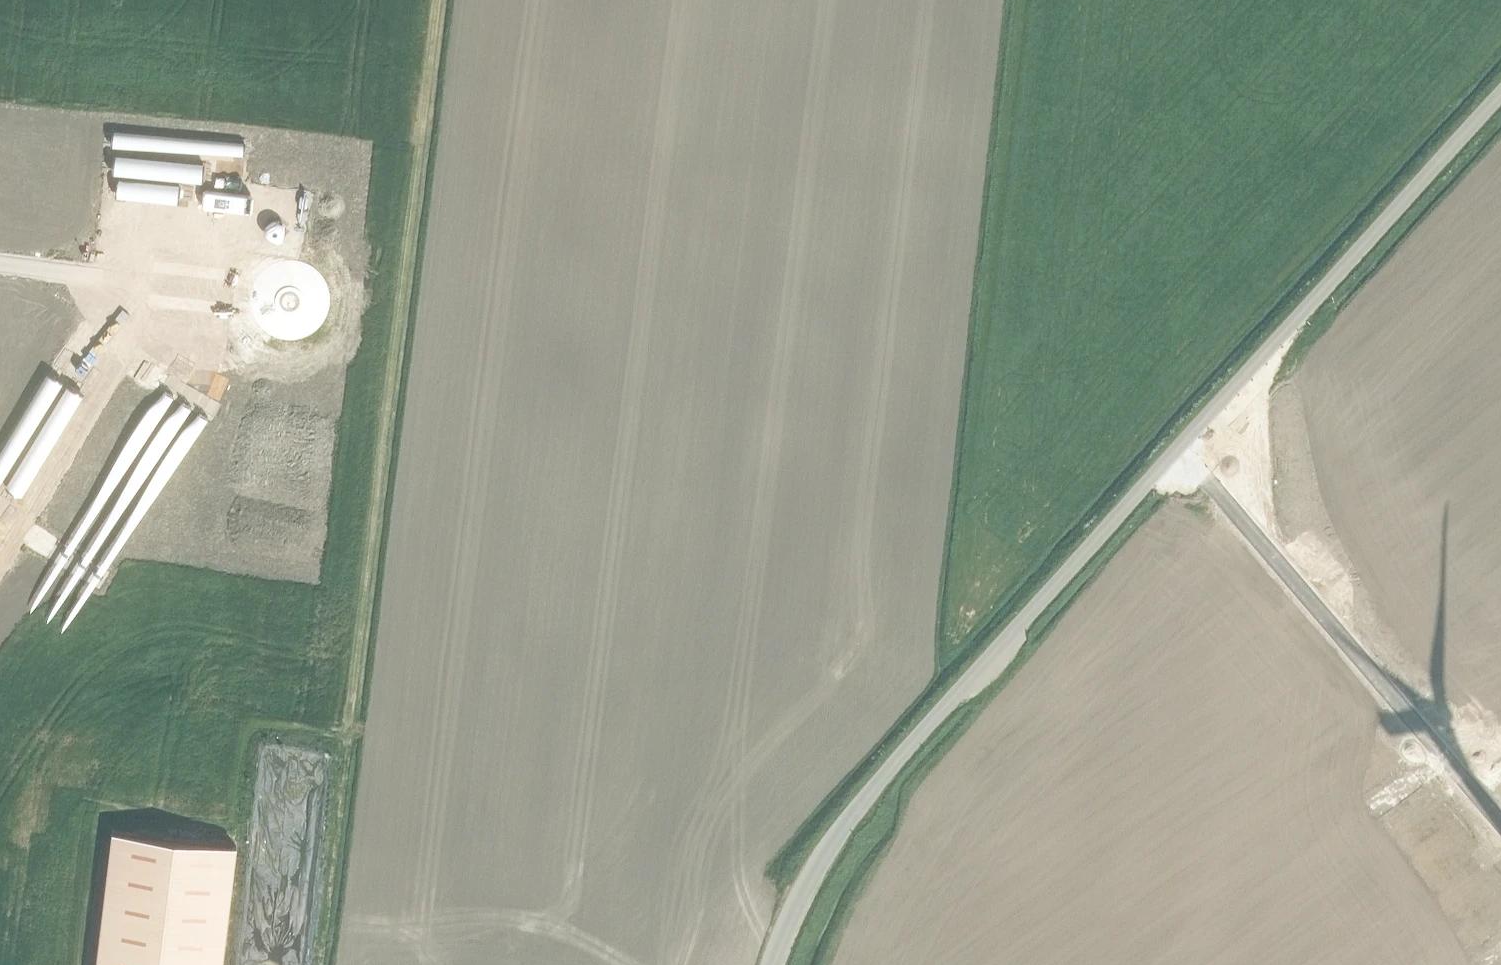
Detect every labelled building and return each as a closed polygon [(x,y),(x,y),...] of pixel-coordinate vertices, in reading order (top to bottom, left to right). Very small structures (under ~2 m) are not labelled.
[(300,300),(300,299),(300,298),(299,297),(299,296),(299,295),(298,295),(298,294),(297,293),(296,292),(295,292),(294,291),(293,291),(292,291),(291,291),(290,290),(289,291),(288,291),(287,291),(286,292),(284,292),(283,294),(282,295),(282,296),(281,297),(281,298),(281,300),(281,302),(281,303),(281,304),(282,305),(283,306),(284,307),(285,308),(286,308),(286,309),(287,309),(288,309),(290,310),(291,310),(292,309),(293,309),(295,309),(296,308),(297,307),(298,306),(298,305),(299,304),(299,303),(300,302),(300,301),(300,300)] [(237,846),(113,831),(97,964),(223,964),(237,846)]
